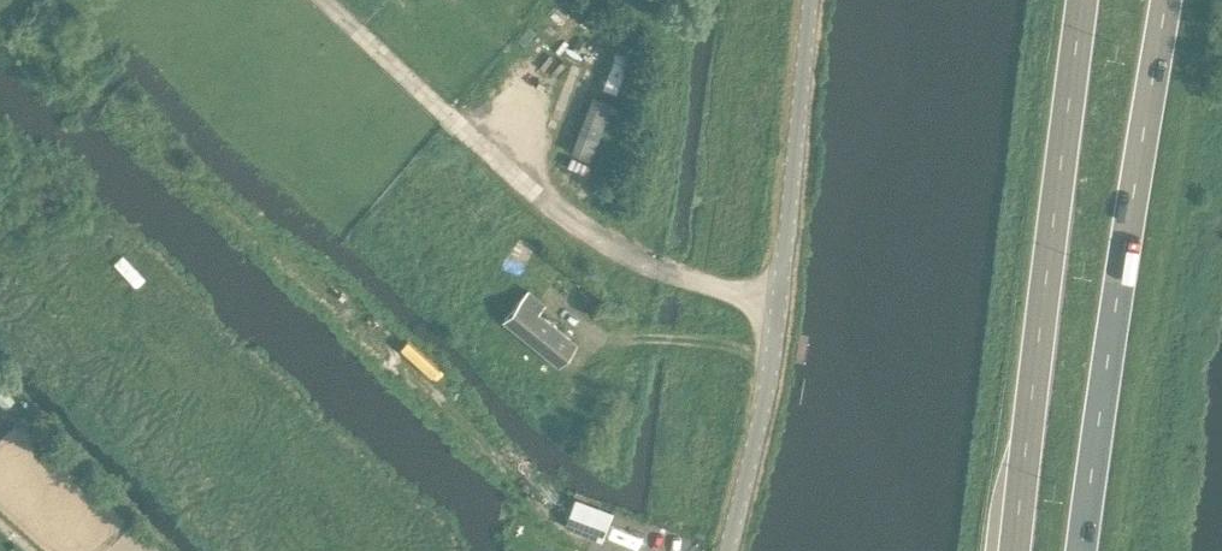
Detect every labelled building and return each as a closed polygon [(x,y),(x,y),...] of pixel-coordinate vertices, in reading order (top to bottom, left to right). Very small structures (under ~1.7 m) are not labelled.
[(590,94),(569,151),(589,158),(610,102),(590,94)] [(536,310),(537,308),(543,301),(528,289),(504,318),(557,362),(574,341),(536,310)] [(575,497),(564,523),(600,538),(611,511),(575,497)]
